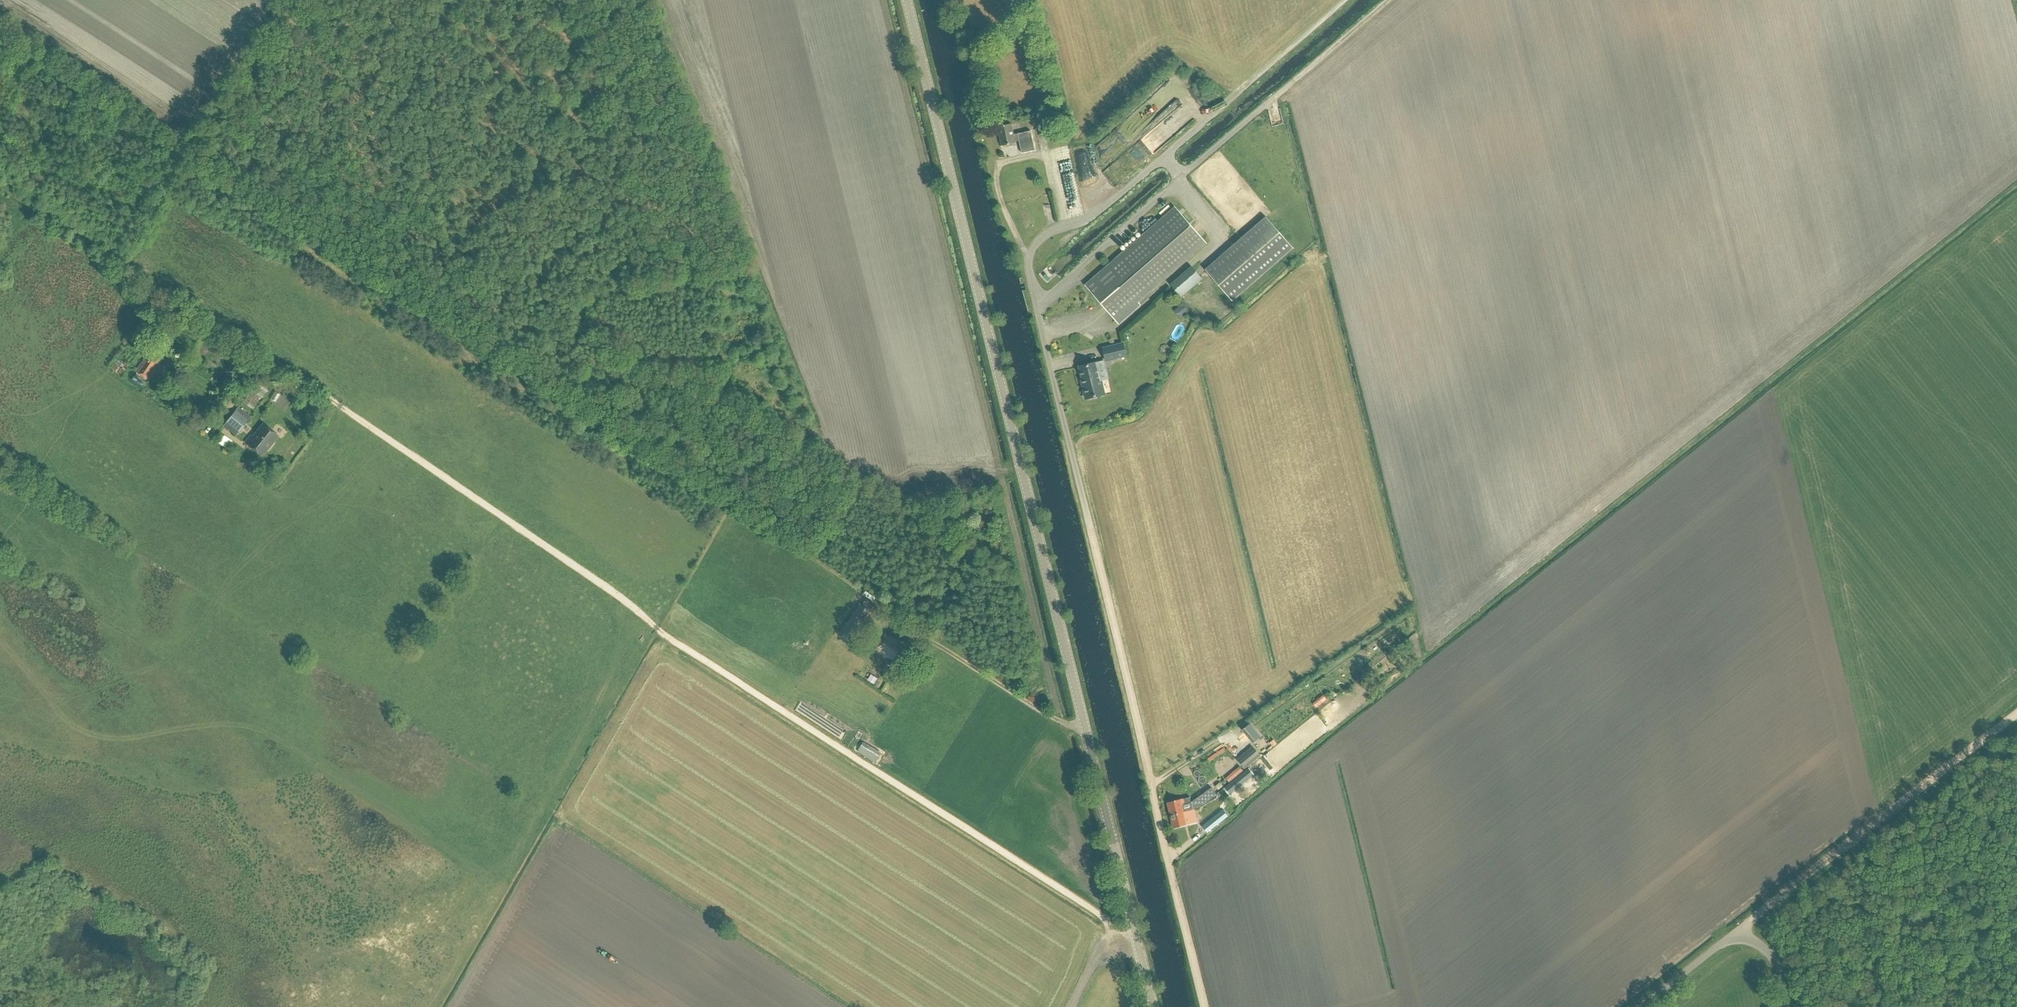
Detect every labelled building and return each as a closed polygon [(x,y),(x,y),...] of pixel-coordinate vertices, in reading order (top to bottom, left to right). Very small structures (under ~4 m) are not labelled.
[(1015,142),(1019,141),(1022,153),(1035,150),(1031,131),(1014,134),(1012,124),(998,127),(1002,146),(1016,143),(1015,142)] [(1046,196),(1047,206),(1056,205),(1055,195),(1046,196)] [(1119,323),(1140,305),(1138,302),(1206,243),(1175,207),(1086,285),(1119,323)] [(1205,269),(1232,301),(1294,248),(1266,216),(1205,269)] [(1181,297),(1203,278),(1192,266),(1171,284),(1181,297)] [(1181,319),(1190,311),(1184,303),(1175,311),(1181,319)] [(1161,342),(1168,329),(1160,325),(1153,338),(1161,342)] [(145,340),(150,332),(143,327),(138,335),(145,340)] [(1106,361),(1126,356),(1123,343),(1103,348),(1106,361)] [(161,355),(154,350),(152,353),(149,351),(135,372),(148,380),(162,359),(160,357),(161,355)] [(1086,398),(1105,394),(1102,380),(1108,379),(1104,361),(1079,366),(1084,385),(1082,385),(1086,398)] [(146,381),(134,374),(131,379),(142,387),(146,381)] [(240,432),(251,417),(239,407),(227,422),(240,432)] [(218,424),(228,435),(232,432),(222,420),(218,424)] [(251,434),(244,443),(262,457),(279,436),(262,423),(252,435),(251,434)] [(225,439),(228,435),(216,424),(212,428),(225,439)] [(202,448),(211,455),(217,447),(208,440),(202,448)] [(850,644),(872,612),(859,603),(852,613),(854,614),(847,624),(846,623),(839,633),(840,633),(839,636),(850,644)] [(902,665),(911,650),(897,642),(898,639),(885,631),(875,649),(902,665)] [(888,672),(891,666),(886,663),(883,668),(888,672)] [(1317,707),(1327,699),(1324,695),(1313,703),(1317,707)] [(1223,730),(1207,740),(1211,746),(1218,742),(1223,749),(1232,744),(1223,730)] [(876,763),(882,753),(864,742),(858,751),(876,763)] [(1246,768),(1261,755),(1253,746),(1238,759),(1246,768)] [(1205,748),(1197,753),(1200,758),(1208,753),(1205,748)] [(1200,807),(1209,800),(1217,794),(1211,787),(1191,801),(1189,796),(1167,802),(1170,815),(1187,811),(1187,810),(1200,807)] [(1208,834),(1230,816),(1223,808),(1201,826),(1208,834)] [(1187,811),(1170,815),(1173,827),(1197,822),(1194,809),(1187,811)]
